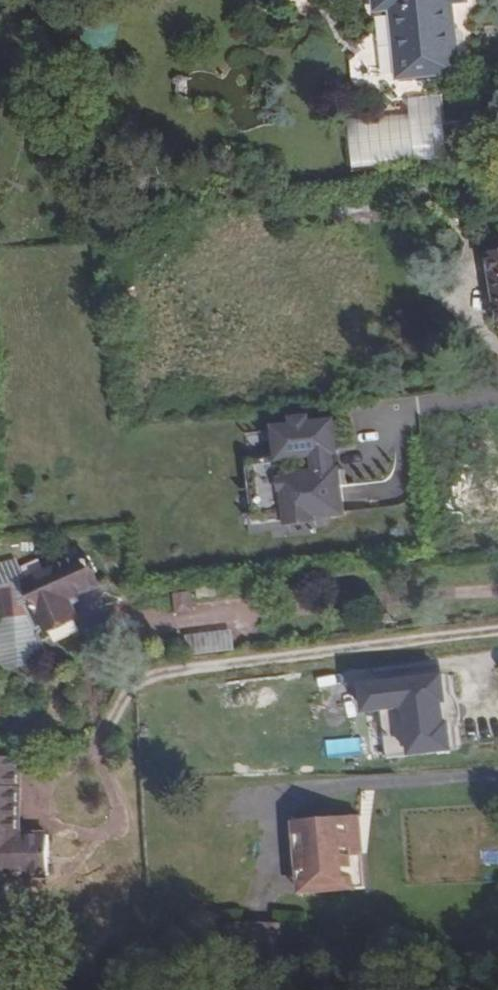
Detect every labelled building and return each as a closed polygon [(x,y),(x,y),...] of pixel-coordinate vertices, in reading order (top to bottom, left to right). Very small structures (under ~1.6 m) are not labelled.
[(374,11),(389,9),(397,79),(456,71),(449,3),(464,1),(464,0),(373,0),(374,11)] [(406,98),(399,99),(399,100),(400,102),(402,104),(404,105),(406,105),(407,111),(343,119),(350,173),(447,162),(444,138),(443,124),(439,94),(406,98)] [(457,122),(443,124),(444,138),(459,137),(457,122)] [(497,317),(497,256),(487,258),(497,317)] [(291,428),(272,429),(277,456),(246,459),(248,489),(255,488),(259,512),(284,510),(285,518),(312,515),(339,513),(335,486),(333,471),(329,472),(327,453),(331,452),(327,423),(303,426),(302,420),(290,421),(291,428)] [(340,470),(333,471),(335,486),(342,485),(340,470)] [(251,523),(285,518),(284,510),(259,512),(255,488),(248,489),(251,523)] [(313,523),(312,515),(285,518),(286,526),(313,523)] [(23,584),(31,602),(18,608),(9,589),(0,590),(0,666),(7,669),(42,658),(30,635),(40,623),(44,630),(74,616),(66,598),(97,584),(85,556),(23,584)] [(189,602),(188,591),(172,593),(173,604),(189,602)] [(190,656),(236,652),(235,630),(188,634),(190,656)] [(437,679),(356,681),(356,708),(371,708),(372,756),(438,754),(438,728),(434,728),(433,705),(437,705),(437,679)] [(443,754),(443,730),(446,726),(449,722),(450,717),(449,712),(448,708),(445,704),(442,700),(441,679),(437,679),(437,705),(433,705),(434,728),(438,728),(438,754),(443,754)] [(327,739),(328,758),(362,756),(361,738),(327,739)] [(47,876),(48,834),(18,833),(17,756),(0,756),(0,875),(47,876)] [(353,855),(361,854),(356,816),(348,817),(353,855)] [(348,817),(295,823),(303,893),(366,886),(361,854),(353,855),(348,817)]
